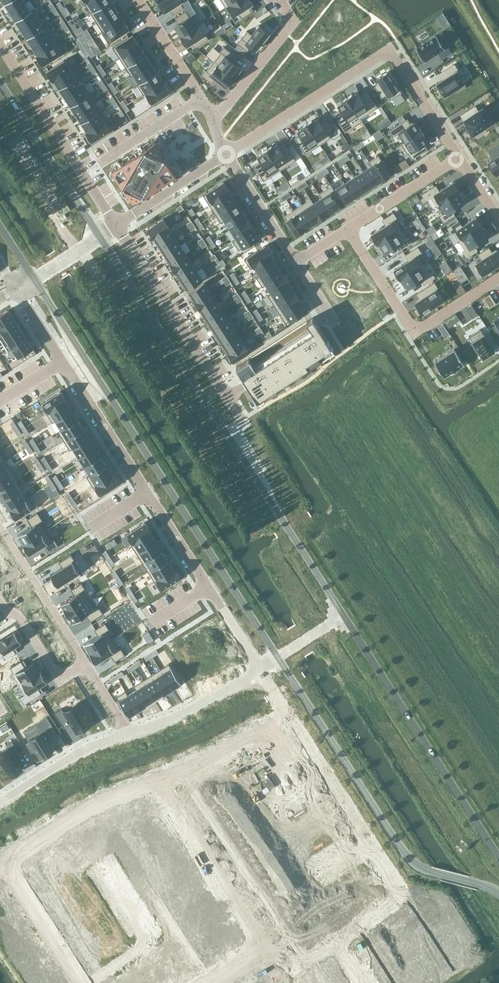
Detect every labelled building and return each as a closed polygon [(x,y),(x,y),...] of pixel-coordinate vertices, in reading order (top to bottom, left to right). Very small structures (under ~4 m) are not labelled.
[(5,4),(6,4),(11,12),(25,3),(23,0),(11,0),(5,4)] [(85,4),(91,13),(111,1),(111,0),(92,0),(85,4)] [(159,2),(160,3),(163,8),(166,12),(170,9),(173,14),(184,8),(181,2),(184,0),(162,0),(159,2)] [(226,7),(235,22),(252,12),(249,6),(253,4),(251,0),(237,0),(226,7)] [(111,1),(91,13),(97,22),(117,10),(111,1)] [(60,2),(57,4),(60,9),(65,17),(71,14),(66,7),(63,6),(60,2)] [(25,3),(11,12),(16,20),(16,21),(31,11),(30,11),(25,3)] [(31,11),(16,21),(22,29),(41,17),(35,8),(30,11),(31,11)] [(117,10),(97,22),(103,31),(123,19),(117,10)] [(179,23),(175,26),(181,36),(198,25),(202,22),(196,12),(189,16),(186,11),(175,18),(179,23)] [(450,23),(443,13),(437,17),(444,28),(450,23)] [(41,17),(22,29),(27,38),(44,28),(47,26),(41,17)] [(123,19),(103,31),(109,42),(130,29),(123,19)] [(198,25),(181,36),(182,37),(185,42),(188,46),(192,43),(195,48),(209,39),(205,33),(204,34),(198,25)] [(247,31),(237,43),(247,51),(251,46),(256,50),(264,40),(265,40),(272,32),(265,26),(263,28),(260,25),(252,35),(247,31)] [(44,28),(27,38),(28,38),(33,46),(49,36),(44,28)] [(49,36),(33,46),(38,55),(57,43),(52,34),(49,36)] [(133,35),(113,47),(120,58),(140,45),(133,35)] [(436,35),(416,48),(425,62),(445,49),(436,35)] [(38,55),(37,55),(43,65),(64,52),(57,43),(38,55)] [(140,45),(120,58),(126,67),(146,54),(140,45)] [(90,47),(86,49),(90,55),(91,57),(96,54),(91,46),(90,47)] [(221,53),(214,62),(234,78),(242,68),(230,59),(234,55),(224,47),(220,52),(221,53)] [(448,47),(438,53),(442,59),(452,53),(448,47)] [(146,54),(126,67),(132,77),(135,75),(135,74),(151,63),(146,55),(146,54)] [(67,58),(47,71),(54,81),(55,80),(54,80),(74,68),(67,58)] [(206,70),(201,75),(211,83),(215,78),(226,87),(230,83),(233,79),(234,78),(214,62),(207,70),(206,70)] [(151,63),(135,74),(135,75),(140,83),(157,72),(151,63)] [(437,83),(436,83),(437,84),(444,95),(445,96),(446,96),(445,96),(456,89),(458,92),(465,87),(463,84),(465,83),(457,71),(458,70),(454,64),(444,71),(447,76),(437,83)] [(74,68),(54,80),(55,80),(60,88),(60,89),(76,78),(76,79),(79,77),(74,68)] [(381,83),(376,87),(382,97),(388,94),(391,99),(402,92),(397,85),(399,84),(394,78),(393,79),(388,71),(377,78),(381,83)] [(140,83),(137,85),(143,95),(146,93),(163,82),(157,72),(140,83)] [(76,78),(60,89),(66,97),(82,87),(81,86),(76,79),(76,78)] [(163,82),(146,93),(153,103),(170,92),(163,82)] [(82,87),(66,97),(71,106),(90,93),(84,84),(81,86),(82,87)] [(353,94),(347,98),(361,118),(378,108),(368,92),(361,96),(358,92),(353,95),(353,94)] [(90,93),(71,106),(77,114),(96,102),(90,93)] [(341,109),(334,114),(346,132),(363,121),(361,118),(347,98),(342,101),(343,102),(338,105),(341,109)] [(96,102),(77,114),(82,122),(82,123),(101,111),(96,102)] [(476,106),(465,113),(468,118),(465,120),(468,125),(467,125),(468,126),(467,127),(468,128),(468,127),(472,132),(471,133),(472,133),(473,134),(491,122),(483,109),(479,111),(476,106)] [(101,111),(82,123),(87,131),(88,131),(107,119),(101,111)] [(400,123),(406,120),(403,115),(397,119),(400,123)] [(313,120),(307,123),(321,144),(331,138),(328,133),(333,129),(326,119),(321,122),(318,118),(313,121),(313,120)] [(87,131),(86,132),(93,142),(113,129),(107,119),(88,131),(87,131)] [(400,123),(389,131),(393,137),(399,132),(405,141),(422,131),(419,126),(418,126),(415,121),(410,124),(407,119),(406,120),(400,123)] [(301,135),(296,138),(306,154),(321,144),(307,123),(302,127),(303,128),(298,131),(301,135)] [(405,141),(401,144),(408,154),(409,153),(412,159),(427,149),(423,144),(427,141),(424,136),(425,136),(422,131),(405,141)] [(155,141),(112,169),(133,202),(177,174),(155,141)] [(272,146),(267,149),(281,170),(296,160),(286,145),(281,148),(278,144),(273,147),(272,146)] [(489,162),(492,167),(496,174),(498,172),(498,145),(489,152),(494,159),(489,162)] [(261,161),(254,165),(264,181),(281,170),(267,149),(262,152),(263,154),(258,157),(261,161)] [(323,159),(326,164),(331,161),(328,155),(323,159)] [(379,155),(369,161),(371,166),(372,165),(381,180),(391,174),(387,168),(388,167),(384,160),(382,161),(379,155)] [(371,166),(363,171),(373,186),(381,180),(372,165),(371,166)] [(363,171),(355,176),(364,191),(373,186),(363,171)] [(355,176),(346,182),(356,197),(364,191),(355,176)] [(436,186),(423,194),(426,200),(431,197),(437,206),(460,191),(459,190),(461,189),(456,182),(454,183),(454,181),(439,191),(436,186)] [(224,182),(203,195),(209,204),(230,191),(224,182)] [(334,189),(334,190),(340,199),(343,197),(346,203),(356,197),(346,182),(334,189)] [(332,185),(319,194),(321,198),(322,197),(331,212),(341,206),(337,201),(340,199),(334,190),(334,189),(332,185)] [(230,191),(209,204),(215,213),(236,200),(230,192),(230,191)] [(460,191),(437,206),(443,215),(441,216),(444,221),(455,215),(451,210),(465,201),(459,192),(460,191)] [(314,203),(313,203),(323,218),(331,212),(322,197),(321,198),(314,203)] [(311,199),(302,204),(314,223),(323,218),(313,203),(314,203),(311,199)] [(236,200),(215,213),(221,223),(225,221),(225,220),(241,209),(236,200)] [(302,204),(293,210),(306,229),(314,223),(302,204)] [(241,209),(225,220),(225,221),(231,229),(248,218),(247,218),(241,209)] [(293,210),(284,216),(288,222),(287,223),(291,229),(292,228),(296,235),(306,229),(293,210)] [(373,235),(371,236),(376,243),(377,242),(378,243),(403,227),(394,213),(383,220),(386,225),(372,234),(373,235)] [(459,221),(448,228),(452,233),(454,232),(460,241),(482,226),(482,225),(483,224),(479,217),(477,218),(476,217),(462,226),(459,221)] [(248,218),(231,229),(236,238),(237,238),(254,227),(248,218)] [(164,219),(149,228),(154,237),(169,228),(164,219)] [(433,225),(427,229),(430,234),(437,230),(433,225)] [(482,226),(460,241),(466,250),(463,251),(467,257),(478,250),(474,245),(488,236),(487,235),(489,234),(484,227),(483,228),(482,227),(483,227),(482,226)] [(236,238),(233,240),(239,250),(259,237),(253,228),(254,228),(254,227),(237,238),(236,238)] [(403,227),(378,243),(378,244),(379,243),(385,252),(398,244),(402,249),(412,242),(403,227)] [(169,228),(154,237),(160,246),(175,236),(169,228)] [(425,238),(430,246),(435,242),(430,235),(425,238)] [(175,236),(160,246),(165,254),(180,245),(175,236)] [(180,245),(165,254),(171,263),(186,253),(180,245)] [(265,246),(245,259),(251,269),(255,266),(271,255),(265,246)] [(409,260),(395,269),(401,279),(424,264),(418,255),(422,253),(418,247),(406,255),(409,260)] [(476,263),(484,274),(498,265),(498,252),(497,249),(493,253),(489,247),(478,254),(482,259),(476,263)] [(186,253),(171,263),(176,272),(192,262),(186,253)] [(271,255),(255,266),(260,275),(277,264),(271,256),(272,256),(271,255)] [(192,262),(176,272),(182,280),(197,270),(192,262)] [(260,275),(256,277),(263,287),(267,285),(266,284),(283,273),(282,273),(277,264),(260,275)] [(402,279),(401,281),(405,288),(407,287),(408,288),(421,279),(424,284),(435,277),(431,272),(429,273),(424,264),(401,279),(402,279)] [(454,270),(456,274),(463,270),(460,266),(454,270)] [(197,270),(182,280),(188,289),(203,279),(197,270)] [(283,273),(266,284),(267,285),(272,293),(289,282),(283,273)] [(204,282),(189,292),(195,301),(210,291),(204,282)] [(272,293),(268,295),(274,305),(295,291),(294,291),(289,283),(289,282),(272,293)] [(421,299),(416,302),(423,313),(444,300),(437,289),(438,288),(434,282),(417,293),(421,299)] [(210,291),(195,301),(201,309),(216,299),(210,291)] [(295,291),(274,305),(280,314),(301,301),(295,291)] [(490,294),(484,298),(490,307),(496,303),(490,294)] [(216,299),(201,309),(206,318),(221,308),(216,299)] [(301,301),(280,314),(286,323),(306,310),(301,301)] [(472,305),(466,308),(473,318),(478,315),(472,305)] [(221,308),(206,318),(212,326),(227,317),(221,308)] [(14,359),(17,357),(20,355),(23,353),(26,351),(30,349),(33,347),(9,310),(0,316),(0,338),(14,359)] [(227,317),(212,326),(217,335),(232,325),(227,317)] [(313,317),(236,367),(245,380),(258,399),(271,391),(283,383),(296,375),(309,367),(321,358),(334,350),(319,326),(313,317)] [(443,324),(438,327),(445,338),(450,334),(443,324)] [(232,325),(217,335),(223,344),(238,334),(232,325)] [(481,329),(469,336),(483,358),(487,356),(491,353),(495,351),(491,344),(487,339),(481,329)] [(238,334),(223,344),(228,352),(243,342),(238,334)] [(243,342),(228,352),(234,361),(249,351),(243,342)] [(455,349),(435,362),(444,376),(451,372),(458,368),(457,368),(464,363),(455,349)] [(61,391),(44,402),(50,411),(67,400),(61,391)] [(67,401),(47,413),(53,423),(56,421),(56,420),(73,410),(67,401)] [(73,410),(56,420),(56,421),(61,429),(62,429),(78,419),(73,410)] [(61,429),(58,431),(64,441),(84,428),(78,419),(62,429),(61,429)] [(84,428),(64,441),(70,450),(74,448),(73,448),(90,437),(84,428)] [(90,437),(73,448),(74,448),(79,457),(96,446),(90,437)] [(96,446),(79,457),(85,466),(101,455),(96,446)] [(101,455),(85,466),(90,474),(91,475),(107,464),(101,455)] [(0,464),(0,477),(12,469),(7,460),(0,464)] [(90,474),(87,477),(93,486),(113,474),(113,473),(107,464),(91,475),(90,474)] [(0,477),(0,490),(15,480),(15,481),(18,479),(12,469),(0,477)] [(113,474),(93,486),(99,496),(119,483),(113,473),(113,474)] [(0,490),(0,494),(4,500),(21,490),(15,481),(15,480),(0,490)] [(21,490),(4,500),(10,509),(26,499),(26,498),(21,490)] [(26,499),(10,509),(16,519),(36,506),(29,496),(26,498),(26,499)] [(32,526),(18,534),(24,544),(46,530),(41,521),(43,520),(38,512),(27,519),(32,526)] [(145,522),(125,534),(131,544),(151,531),(151,532),(152,532),(145,522)] [(24,544),(23,544),(30,554),(44,545),(48,552),(59,545),(54,538),(52,539),(46,530),(24,544)] [(151,531),(131,544),(137,553),(157,541),(151,532),(151,531)] [(157,541),(137,553),(143,562),(163,550),(157,541)] [(163,550),(143,562),(148,571),(168,559),(163,550)] [(51,574),(58,586),(59,586),(80,572),(80,573),(80,572),(73,561),(75,560),(71,554),(59,562),(63,567),(51,574)] [(168,559),(148,571),(154,581),(174,568),(168,559)] [(174,568),(154,581),(160,590),(181,577),(174,567),(174,568)] [(75,594),(61,603),(61,604),(62,603),(64,608),(67,613),(89,599),(83,590),(86,588),(82,582),(71,589),(75,594)] [(89,599),(67,613),(70,618),(70,617),(73,622),(86,614),(91,621),(104,613),(99,605),(95,608),(89,599)] [(98,635),(85,643),(91,652),(91,653),(113,639),(107,630),(109,629),(105,623),(95,629),(98,635)] [(21,642),(22,642),(15,631),(14,631),(0,640),(0,655),(2,654),(5,660),(16,653),(13,648),(21,642)] [(143,635),(149,643),(154,640),(148,631),(143,635)] [(91,652),(90,653),(96,663),(110,654),(115,661),(126,655),(121,647),(118,648),(113,639),(91,653),(91,652)] [(25,666),(21,661),(10,668),(14,673),(12,674),(19,684),(19,685),(41,671),(40,671),(34,660),(25,666)] [(169,663),(160,669),(173,689),(181,683),(182,684),(182,683),(169,663)] [(160,669),(152,674),(164,694),(173,689),(160,669)] [(41,693),(38,687),(48,681),(41,670),(40,671),(41,671),(19,685),(19,684),(18,685),(24,694),(20,697),(24,704),(41,693)] [(152,674),(143,680),(156,700),(164,694),(152,674)] [(143,680),(134,685),(136,689),(147,705),(156,700),(143,680)] [(128,694),(138,711),(147,705),(136,689),(128,694)] [(126,690),(117,696),(129,717),(130,716),(138,711),(128,694),(126,690)] [(62,708),(55,713),(64,728),(71,724),(77,733),(92,723),(89,719),(91,718),(86,709),(84,710),(79,702),(64,711),(62,708)] [(56,733),(57,735),(58,734),(47,717),(35,724),(38,729),(27,736),(31,741),(27,743),(32,752),(36,749),(41,758),(53,750),(49,744),(46,739),(56,733)] [(0,727),(3,732),(10,728),(7,723),(0,727)] [(280,731),(266,741),(271,750),(286,740),(280,731)] [(0,752),(0,758),(11,776),(23,768),(17,758),(22,755),(12,740),(7,744),(8,747),(0,752)] [(286,740),(271,750),(277,758),(291,749),(286,740)] [(291,749),(277,758),(282,767),(297,758),(291,749)] [(297,758),(282,767),(288,776),(303,767),(297,758)] [(225,767),(215,774),(227,792),(236,786),(239,790),(245,786),(238,775),(233,779),(225,767)] [(215,774),(205,780),(213,792),(207,795),(214,806),(220,802),(218,798),(227,792),(215,774)] [(323,797),(308,807),(314,816),(328,806),(323,797)] [(134,805),(124,812),(131,823),(126,826),(133,837),(138,833),(136,829),(145,823),(134,805)] [(328,806),(314,816),(319,824),(334,815),(328,806)] [(238,809),(221,819),(227,829),(244,818),(238,809)] [(334,815),(319,824),(325,833),(340,824),(334,815)] [(244,818),(227,829),(233,838),(250,827),(244,818)] [(96,819),(86,825),(98,843),(107,837),(110,841),(115,837),(108,827),(103,830),(96,819)] [(340,824),(325,833),(331,842),(345,833),(340,824)] [(86,825),(76,832),(83,843),(78,846),(85,857),(91,853),(88,849),(98,843),(86,825)] [(173,826),(156,837),(162,847),(179,836),(173,826)] [(250,827),(233,838),(239,847),(256,836),(250,827)] [(179,836),(162,847),(168,856),(185,845),(179,836)] [(256,836),(239,847),(245,857),(262,846),(256,836)] [(185,845),(168,856),(174,865),(191,854),(185,845)] [(49,848),(39,854),(51,872),(60,866),(63,870),(68,866),(62,856),(56,859),(49,848)] [(260,852),(246,861),(252,870),(266,861),(260,852)] [(39,854),(29,861),(36,872),(31,875),(38,886),(44,882),(41,878),(51,872),(39,854)] [(191,854),(174,865),(180,874),(197,864),(191,854)] [(266,861),(252,870),(257,879),(272,869),(266,861)] [(365,863),(351,873),(356,882),(371,872),(365,863)] [(191,869),(179,877),(185,887),(198,879),(197,878),(191,869)] [(272,869),(257,879),(263,887),(277,878),(272,869)] [(371,872),(356,882),(362,890),(376,881),(371,872)] [(179,877),(166,886),(171,894),(172,896),(185,887),(179,877)] [(277,878),(263,887),(268,896),(283,887),(277,878)] [(198,879),(185,887),(191,897),(204,889),(199,881),(198,879)] [(376,881),(362,890),(367,899),(382,890),(376,881)] [(185,887),(172,896),(173,897),(178,905),(191,897),(185,887)] [(283,887),(268,896),(274,905),(288,895),(283,887)] [(57,888),(42,897),(48,906),(63,897),(57,888)] [(204,889),(191,897),(197,907),(210,898),(209,897),(204,889)] [(382,890),(367,899),(373,908),(388,899),(382,890)] [(288,895),(274,905),(280,914),(294,904),(288,895)] [(63,897),(48,906),(54,915),(68,905),(63,897)] [(191,897),(178,905),(184,913),(185,915),(197,907),(191,897)] [(210,898),(197,907),(204,916),(216,908),(211,900),(210,898)] [(68,905),(54,915),(59,923),(74,914),(68,905)] [(318,914),(309,920),(320,938),(330,931),(323,920),(328,916),(321,906),(315,910),(318,914)] [(197,907),(185,915),(186,916),(191,924),(204,916),(197,907)] [(216,908),(204,916),(210,926),(222,918),(221,916),(216,908)] [(0,919),(0,928),(3,925),(9,935),(27,923),(21,913),(9,921),(6,915),(0,919)] [(74,914),(59,923),(65,932),(79,922),(74,914)] [(204,916),(191,924),(196,932),(197,934),(210,926),(204,916)] [(403,916),(391,924),(397,934),(410,926),(409,924),(403,916)] [(222,918),(210,926),(216,935),(229,927),(224,919),(222,918)] [(297,922),(291,925),(298,936),(303,933),(310,944),(320,938),(309,920),(299,926),(297,922)] [(79,922),(65,932),(70,940),(85,931),(79,922)] [(27,923),(9,935),(15,944),(11,947),(15,953),(26,946),(22,941),(34,933),(27,923)] [(391,924),(378,932),(383,940),(384,941),(384,942),(397,934),(391,924)] [(210,926),(197,934),(198,936),(203,944),(216,935),(210,926)] [(410,926),(397,934),(403,944),(416,935),(411,927),(410,926)] [(229,927),(216,935),(222,945),(235,937),(234,935),(229,927)] [(85,931),(70,940),(76,949),(91,940),(85,931)] [(397,934),(384,942),(385,944),(391,952),(403,944),(397,934)] [(216,935),(203,944),(208,951),(209,953),(222,945),(216,935)] [(416,935),(403,944),(409,953),(422,945),(421,943),(416,935)] [(235,937),(222,945),(229,955),(241,947),(236,938),(235,937)] [(93,953),(83,959),(91,970),(110,957),(103,946),(100,941),(89,947),(93,953)] [(403,944),(391,952),(396,960),(397,961),(409,953),(403,944)] [(222,945),(209,953),(210,955),(216,963),(229,955),(222,945)] [(422,945),(409,953),(416,963),(428,954),(423,947),(422,945)] [(32,955),(21,962),(25,968),(29,965),(35,975),(53,963),(47,953),(35,961),(32,955)] [(409,953),(397,961),(398,963),(403,971),(416,963),(409,953)] [(162,968),(171,982),(178,982),(183,980),(176,968),(181,965),(174,954),(168,958),(171,962),(162,968)] [(428,954),(416,963),(422,972),(435,964),(434,962),(428,954)] [(35,975),(40,982),(50,982),(48,981),(60,973),(53,963),(35,975)] [(416,963),(403,971),(408,979),(409,981),(422,972),(416,963)] [(435,964),(422,972),(428,982),(441,974),(436,966),(435,964)] [(144,974),(150,982),(153,982),(156,981),(157,982),(171,982),(162,968),(152,974),(150,970),(144,974)] [(409,981),(410,982),(411,982),(427,982),(428,982),(422,972),(409,981)] [(311,982),(312,982),(343,982),(337,973),(325,980),(322,975),(311,982)]
